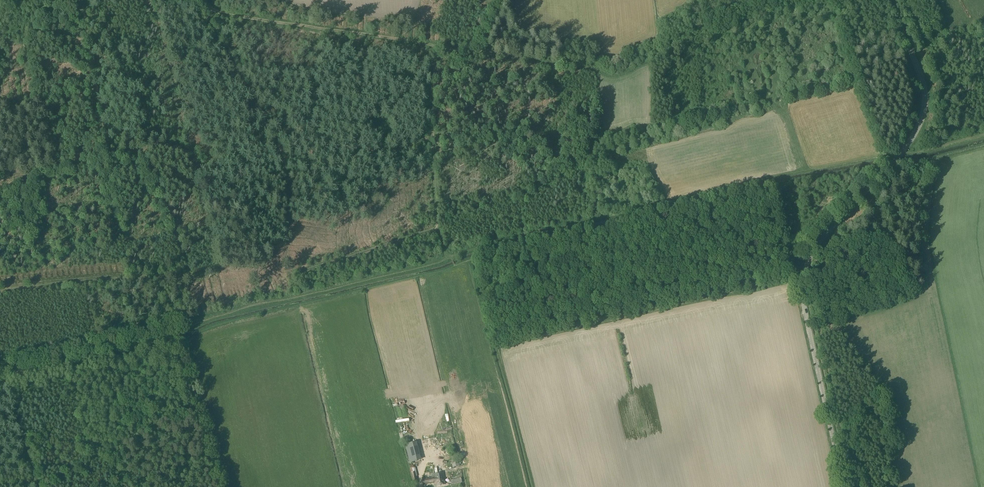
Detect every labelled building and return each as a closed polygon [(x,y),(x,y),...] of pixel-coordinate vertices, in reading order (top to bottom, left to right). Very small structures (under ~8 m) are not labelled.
[(420,460),(416,443),(406,445),(410,463),(420,460)] [(451,461),(453,467),(460,466),(458,459),(451,461)] [(422,479),(423,485),(437,483),(437,486),(445,485),(444,480),(443,473),(431,475),(432,478),(422,479)]
